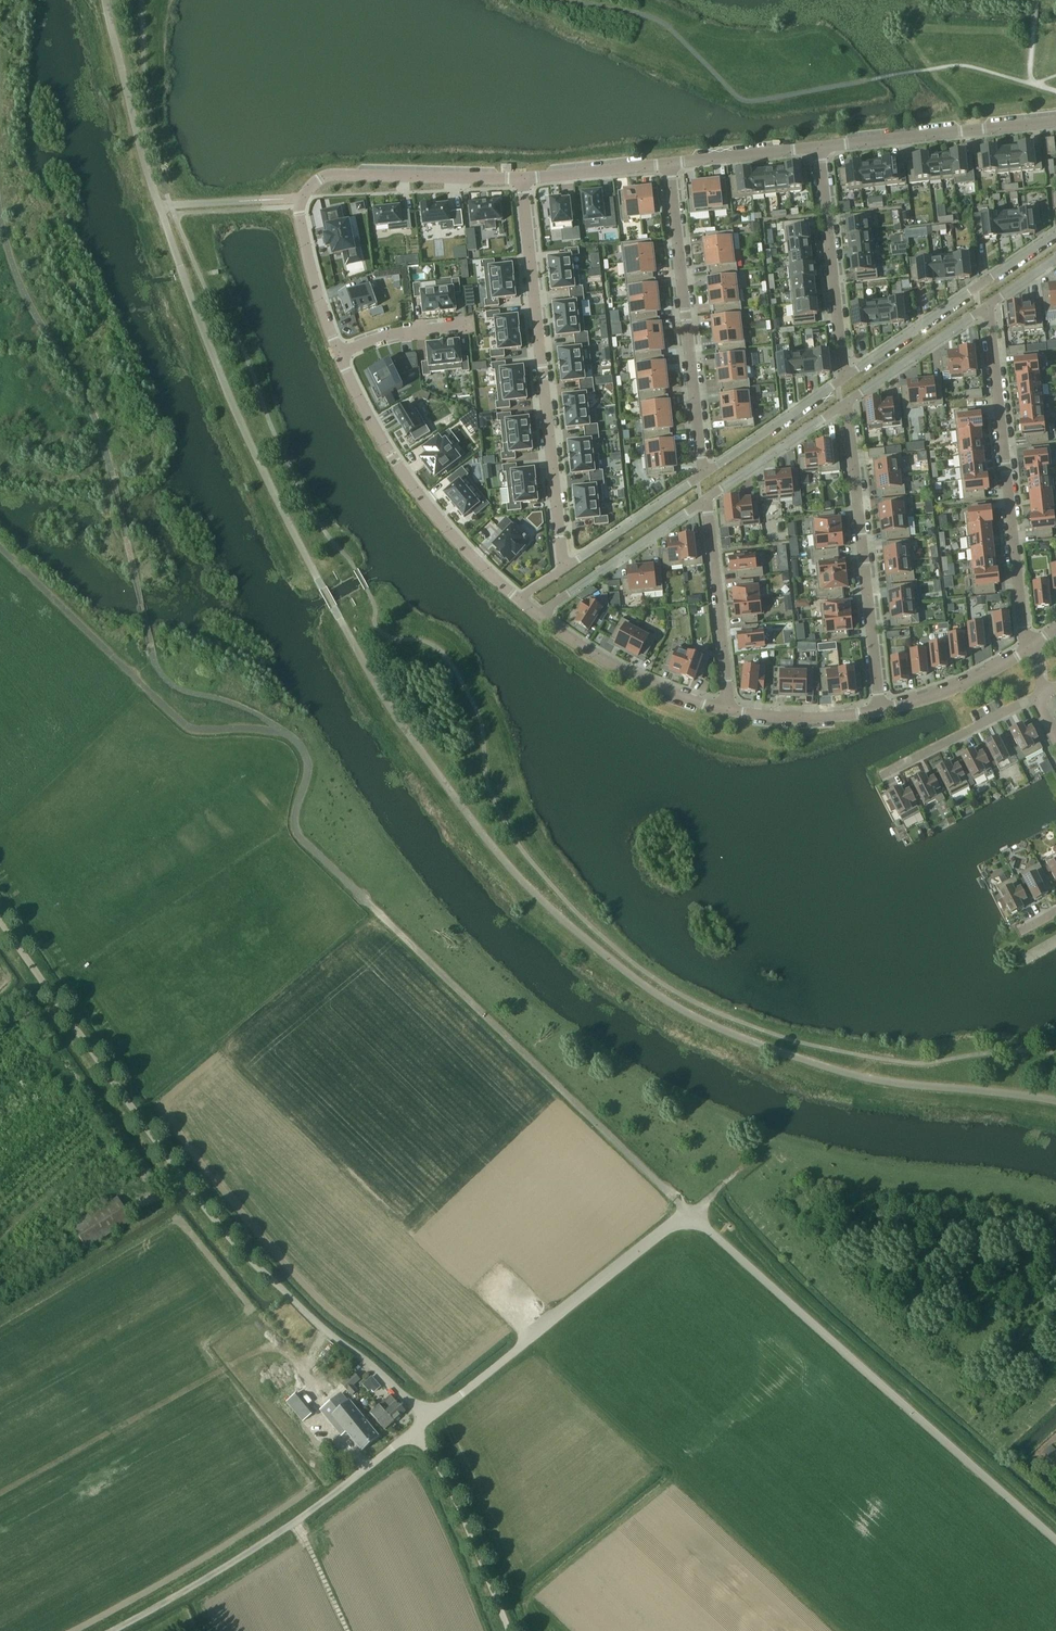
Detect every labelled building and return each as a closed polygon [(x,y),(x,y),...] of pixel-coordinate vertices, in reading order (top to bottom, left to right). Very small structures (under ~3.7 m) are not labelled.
[(1047,156),(1055,155),(1054,139),(1045,140),(1047,156)] [(1018,149),(1019,149),(1021,173),(1042,170),(1039,149),(1032,150),(1032,145),(1018,147),(1018,149)] [(1006,149),(1009,174),(1021,173),(1019,149),(1018,149),(1014,149),(1014,148),(1006,149)] [(994,149),(982,151),(981,151),(982,155),(974,156),(976,171),(983,170),(984,173),(996,172),(994,151),(995,151),(994,149)] [(999,151),(995,151),(994,151),(996,172),(996,175),(1009,174),(1006,149),(999,150),(999,151)] [(954,180),(966,178),(966,172),(973,171),(971,156),(964,157),(964,153),(950,154),(951,156),(954,180)] [(939,156),(941,181),(954,180),(951,156),(946,157),(946,155),(939,156)] [(927,159),(926,159),(929,183),(941,181),(939,156),(931,157),(931,158),(927,159)] [(927,157),(915,158),(913,158),(914,163),(906,163),(909,185),(929,183),(926,159),(927,159),(927,157)] [(886,187),(906,185),(904,164),(896,164),(896,160),(883,162),(883,164),(883,163),(886,187)] [(871,164),(873,189),(886,187),(883,163),(883,164),(878,164),(878,163),(871,164)] [(859,164),(847,166),(845,166),(846,170),(839,171),(840,186),(848,185),(848,191),(861,190),(858,166),(859,166),(859,164)] [(863,166),(859,166),(858,166),(861,190),(873,189),(871,164),(863,164),(863,166)] [(786,170),(789,193),(802,192),(801,186),(808,185),(807,170),(799,171),(799,166),(786,168),(786,170)] [(774,171),(776,195),(789,193),(786,170),(774,171)] [(761,172),(764,196),(776,195),(774,171),(761,172)] [(749,172),(737,173),(736,173),(737,177),(729,178),(732,200),(752,197),(749,174),(750,174),(749,172)] [(761,172),(750,174),(749,174),(752,197),(764,196),(761,172)] [(728,211),(725,181),(723,181),(717,182),(717,184),(706,185),(706,183),(705,183),(708,213),(728,211)] [(708,213),(705,183),(704,183),(698,184),(698,186),(686,187),(686,185),(685,185),(688,215),(708,213)] [(640,217),(652,216),(652,219),(660,218),(657,188),(656,188),(656,190),(645,192),(645,189),(637,190),(640,217)] [(640,217),(637,190),(636,190),(637,193),(626,194),(626,192),(619,193),(619,192),(617,192),(621,222),(629,222),(629,219),(640,217)] [(601,192),(581,194),(584,222),(604,220),(605,229),(616,227),(613,208),(603,209),(602,204),(601,192)] [(560,199),(549,200),(550,205),(550,210),(547,210),(548,220),(551,220),(553,230),(563,229),(563,231),(572,230),(569,200),(560,201),(560,199)] [(499,203),(469,206),(471,225),(485,223),(486,231),(495,229),(494,222),(501,221),(499,203)] [(363,204),(356,205),(357,212),(364,211),(363,204)] [(421,207),(423,226),(449,223),(449,222),(453,222),(454,228),(463,227),(461,212),(452,213),(448,213),(447,206),(432,207),(432,206),(421,207)] [(409,212),(400,213),(399,207),(373,210),(375,227),(388,226),(389,231),(410,229),(409,212)] [(1021,236),(1034,235),(1033,224),(1040,223),(1039,208),(1018,210),(1019,214),(1021,234),(1021,236)] [(342,224),(340,213),(321,217),(325,236),(323,237),(326,249),(330,248),(332,256),(342,254),(344,260),(360,257),(356,241),(351,242),(347,223),(342,224)] [(984,240),(989,239),(997,239),(997,237),(994,216),(995,216),(994,213),(981,214),(982,221),(975,221),(976,237),(983,236),(984,240)] [(870,214),(849,216),(850,223),(847,224),(848,229),(846,229),(847,237),(872,234),(870,214)] [(1019,214),(1007,215),(1009,237),(1017,236),(1016,235),(1021,234),(1019,214)] [(1006,215),(995,216),(994,216),(997,237),(1001,236),(1002,237),(1009,237),(1007,215),(1006,215)] [(785,244),(788,243),(810,241),(809,233),(808,233),(807,228),(805,229),(804,221),(789,223),(789,230),(787,230),(783,231),(785,244)] [(474,230),(465,231),(468,252),(476,251),(474,230)] [(735,252),(733,232),(703,235),(703,237),(704,243),(706,243),(707,254),(705,254),(705,255),(735,252)] [(847,237),(848,244),(849,244),(850,249),(849,249),(873,246),(872,234),(847,237)] [(650,249),(651,249),(651,242),(651,241),(621,244),(623,264),(653,261),(653,260),(651,260),(650,249)] [(788,243),(790,256),(810,253),(809,249),(811,248),(810,241),(788,243)] [(849,249),(850,249),(850,254),(849,254),(850,261),(875,259),(873,246),(849,249)] [(549,271),(549,275),(578,272),(573,272),(571,257),(579,256),(578,249),(564,250),(565,257),(548,259),(549,271)] [(737,271),(735,252),(705,255),(705,256),(706,262),(708,262),(709,274),(707,274),(737,271)] [(790,256),(791,268),(813,266),(813,265),(811,265),(810,253),(790,256)] [(954,255),(956,278),(956,280),(969,279),(968,268),(976,268),(974,253),(954,255)] [(941,256),(944,281),(952,280),(952,279),(956,278),(954,255),(941,256)] [(419,264),(418,256),(410,257),(411,265),(419,264)] [(932,281),(937,281),(937,282),(944,281),(941,256),(929,257),(932,281)] [(919,284),(924,284),(932,283),(932,281),(929,257),(916,259),(917,265),(910,266),(911,281),(919,280),(919,284)] [(850,261),(851,269),(852,269),(853,274),(855,274),(856,281),(877,279),(875,259),(850,261)] [(512,265),(495,267),(494,261),(480,262),(481,270),(483,269),(485,285),(514,282),(514,278),(513,278),(512,265)] [(654,268),(653,262),(653,261),(623,264),(625,283),(655,280),(653,280),(652,268),(654,268)] [(813,266),(791,268),(793,280),(789,281),(814,278),(813,266)] [(739,291),(737,271),(707,274),(707,276),(707,275),(708,282),(710,282),(711,293),(709,293),(709,294),(739,291)] [(580,288),(578,272),(549,275),(549,279),(550,279),(551,292),(569,290),(569,296),(583,295),(582,287),(580,288)] [(814,278),(789,281),(790,293),(814,291),(813,279),(815,278),(814,278)] [(456,312),(454,295),(460,294),(459,280),(451,281),(452,289),(437,290),(439,314),(456,312)] [(655,281),(655,280),(625,283),(626,291),(629,291),(630,302),(627,302),(627,303),(657,299),(655,299),(654,288),(656,288),(655,281)] [(515,286),(514,282),(485,285),(487,301),(484,301),(485,308),(499,307),(498,300),(515,298),(514,286),(515,286)] [(1054,284),(1054,286),(1048,286),(1049,290),(1042,291),(1044,313),(1055,312),(1055,284),(1054,284)] [(439,314),(437,290),(421,292),(420,285),(413,286),(414,299),(421,299),(423,315),(439,314)] [(346,292),(338,295),(346,318),(352,315),(352,316),(355,315),(355,314),(377,306),(370,286),(347,294),(346,292)] [(741,310),(739,291),(709,294),(709,295),(710,301),(712,301),(713,313),(711,313),(741,310)] [(814,291),(790,293),(791,306),(816,303),(816,295),(814,295),(814,291)] [(584,302),(583,295),(569,296),(570,303),(553,305),(554,317),(554,321),(583,318),(581,302),(584,302)] [(891,325),(904,324),(903,313),(910,312),(909,297),(902,298),(901,296),(888,298),(888,303),(891,323),(891,325)] [(658,307),(657,300),(657,299),(627,303),(629,322),(659,319),(659,318),(657,319),(656,307),(658,307)] [(816,303),(791,306),(793,318),(794,326),(815,323),(814,316),(817,316),(816,311),(817,310),(816,303)] [(888,303),(876,304),(879,326),(886,325),(886,324),(891,323),(888,303)] [(876,304),(865,305),(867,326),(871,325),(871,327),(879,326),(876,304)] [(1027,304),(1020,305),(1021,317),(1022,329),(1023,329),(1023,332),(1043,330),(1042,323),(1041,308),(1034,308),(1033,308),(1033,305),(1028,305),(1027,304)] [(865,305),(851,307),(854,329),(867,328),(867,326),(865,305)] [(1020,305),(1012,305),(1007,306),(1010,334),(1023,332),(1023,329),(1022,329),(1020,305)] [(743,329),(740,329),(739,318),(742,318),(741,310),(711,313),(711,314),(712,314),(712,321),(714,321),(715,332),(713,332),(713,333),(743,329)] [(519,333),(517,317),(500,318),(500,312),(486,313),(487,321),(494,320),(496,335),(519,333)] [(585,334),(583,318),(554,321),(554,325),(555,325),(556,338),(574,336),(574,342),(588,341),(587,333),(585,334)] [(659,320),(659,319),(629,322),(631,342),(661,338),(659,338),(658,327),(660,327),(659,320)] [(745,349),(743,329),(713,333),(713,334),(714,340),(716,340),(717,351),(717,352),(745,349)] [(521,349),(519,333),(496,335),(498,351),(490,352),(491,359),(505,358),(504,351),(521,349)] [(662,346),(661,339),(661,338),(631,342),(634,361),(664,358),(663,357),(661,358),(660,346),(662,346)] [(589,348),(588,341),(574,342),(575,349),(558,351),(559,363),(559,367),(583,365),(581,349),(589,348)] [(446,343),(442,343),(446,372),(461,370),(461,373),(469,372),(467,358),(461,359),(459,342),(447,343),(446,343)] [(446,372),(442,343),(438,343),(438,344),(426,345),(428,363),(421,363),(423,377),(430,376),(430,374),(446,372)] [(1025,354),(1024,347),(1008,348),(1009,356),(1017,355),(1018,362),(1013,363),(1015,376),(1017,376),(1017,375),(1041,373),(1038,353),(1025,354)] [(717,351),(715,352),(717,360),(718,360),(720,371),(744,369),(753,368),(752,356),(746,357),(745,349),(717,352),(717,351)] [(792,377),(790,357),(790,354),(789,349),(776,350),(777,358),(779,380),(780,380),(780,378),(784,378),(784,380),(792,379),(792,377)] [(960,351),(963,379),(976,377),(973,350),(960,351)] [(960,351),(953,352),(953,353),(947,354),(948,358),(941,358),(942,374),(950,373),(950,380),(963,379),(960,351)] [(804,377),(802,355),(802,353),(790,354),(790,357),(792,377),(797,377),(797,378),(804,377)] [(816,376),(828,375),(830,375),(827,353),(814,354),(816,374),(816,376)] [(816,374),(814,354),(802,355),(804,377),(812,376),(812,375),(816,374)] [(664,359),(664,358),(634,361),(636,380),(666,377),(665,376),(663,377),(662,366),(664,366),(663,359),(664,359)] [(403,387),(389,360),(367,371),(381,398),(403,387)] [(505,363),(491,364),(492,372),(495,371),(496,387),(525,384),(525,380),(524,380),(523,367),(506,369),(505,363)] [(584,380),(583,365),(559,367),(559,371),(560,371),(561,383),(579,382),(579,388),(593,387),(592,379),(584,380)] [(746,380),(744,369),(717,372),(718,373),(718,379),(720,379),(722,390),(719,391),(720,391),(750,388),(749,380),(746,380)] [(1042,385),(1041,373),(1017,375),(1017,376),(1018,388),(1042,385)] [(666,385),(666,378),(666,377),(636,380),(638,400),(668,397),(668,396),(666,396),(664,385),(666,385)] [(923,408),(943,406),(940,383),(933,384),(933,380),(927,381),(927,379),(920,380),(923,408)] [(923,408),(920,380),(912,381),(913,382),(907,383),(908,387),(900,388),(903,410),(923,408)] [(526,388),(525,384),(496,387),(498,403),(495,403),(496,410),(510,409),(509,402),(526,400),(525,388),(526,388)] [(1043,397),(1042,385),(1018,388),(1019,400),(1043,397)] [(594,394),(593,387),(579,388),(580,395),(563,397),(564,409),(564,413),(588,411),(586,395),(594,394)] [(752,407),(749,407),(747,396),(750,396),(750,388),(720,391),(720,392),(721,399),(723,399),(724,409),(722,410),(752,407)] [(982,398),(981,391),(981,390),(965,392),(966,400),(982,398)] [(421,391),(412,396),(415,403),(422,399),(427,401),(429,395),(421,391)] [(668,398),(668,397),(638,400),(640,419),(670,416),(670,415),(668,416),(666,405),(668,404),(667,398),(668,398)] [(1045,410),(1043,397),(1019,400),(1021,412),(1045,410)] [(879,401),(866,403),(868,427),(881,425),(879,401)] [(879,401),(881,425),(881,429),(902,427),(899,404),(892,405),(892,401),(886,402),(886,401),(879,401)] [(410,435),(415,443),(430,434),(415,409),(412,411),(408,405),(394,414),(402,428),(401,428),(405,434),(407,436),(410,435)] [(754,427),(752,407),(722,410),(722,411),(722,418),(725,418),(726,429),(724,429),(724,430),(754,427)] [(981,429),(980,417),(980,416),(976,416),(975,409),(953,412),(956,432),(979,429),(979,430),(981,429)] [(1046,422),(1045,410),(1021,412),(1022,424),(1022,425),(1046,422)] [(589,426),(588,411),(564,413),(564,417),(565,417),(566,429),(584,428),(584,434),(598,433),(597,425),(589,426)] [(473,412),(467,416),(473,423),(477,420),(476,413),(473,412)] [(510,414),(497,415),(497,423),(500,422),(502,438),(531,435),(530,431),(528,419),(511,420),(510,414)] [(671,424),(670,417),(670,416),(640,419),(640,420),(643,419),(644,431),(641,431),(642,439),(672,436),(672,435),(670,435),(669,424),(671,424)] [(1048,442),(1046,422),(1022,425),(1022,424),(1020,424),(1022,438),(1026,437),(1027,444),(1048,442)] [(981,441),(979,430),(979,429),(956,432),(957,444),(981,441)] [(599,440),(598,433),(584,434),(585,441),(568,443),(569,455),(569,459),(598,456),(598,455),(593,456),(591,441),(599,440)] [(531,439),(531,435),(502,438),(503,454),(501,454),(502,461),(515,460),(515,453),(532,451),(531,439)] [(672,437),(672,436),(642,439),(644,458),(674,455),(674,454),(672,454),(671,443),(672,443),(672,437)] [(424,459),(422,460),(426,465),(423,467),(424,468),(424,467),(430,475),(429,475),(430,476),(433,474),(434,476),(434,477),(444,470),(442,467),(446,464),(448,467),(458,459),(457,459),(445,444),(446,444),(445,443),(442,445),(439,441),(438,440),(425,450),(426,451),(429,455),(424,459)] [(981,441),(957,444),(958,456),(982,454),(981,441)] [(924,442),(912,443),(913,452),(925,451),(924,442)] [(817,445),(820,474),(840,472),(837,447),(830,448),(830,443),(817,445)] [(820,474),(817,445),(809,446),(810,447),(804,448),(806,459),(799,460),(800,475),(820,473),(820,474)] [(1027,449),(1028,456),(1024,457),(1025,470),(1027,470),(1027,469),(1047,467),(1048,467),(1051,467),(1049,447),(1027,449)] [(878,458),(879,465),(875,465),(876,470),(874,470),(875,478),(903,475),(901,455),(885,456),(884,449),(867,451),(868,459),(878,458)] [(982,454),(958,456),(960,469),(983,466),(982,454)] [(675,462),(674,456),(674,455),(644,458),(646,478),(676,475),(676,474),(674,474),(673,463),(675,462)] [(600,472),(598,456),(569,459),(569,463),(570,463),(571,475),(589,474),(589,480),(603,479),(602,471),(600,472)] [(503,474),(506,473),(507,489),(536,486),(536,482),(535,482),(534,470),(517,472),(516,465),(502,466),(503,474)] [(983,466),(960,469),(961,481),(985,478),(983,466)] [(1027,469),(1027,470),(1028,482),(1049,479),(1048,467),(1047,467),(1027,469)] [(452,487),(444,494),(463,518),(479,505),(460,482),(468,475),(462,468),(447,480),(452,487)] [(777,472),(769,473),(770,475),(764,475),(766,486),(759,487),(760,502),(780,500),(777,472)] [(792,491),(799,490),(798,475),(791,476),(790,472),(785,473),(785,472),(777,472),(780,500),(793,499),(792,491)] [(903,475),(875,478),(876,485),(877,485),(878,490),(881,490),(882,497),(905,495),(903,475)] [(961,481),(963,501),(985,499),(984,492),(988,491),(987,478),(985,478),(961,481)] [(604,486),(603,479),(589,480),(590,487),(573,489),(574,501),(574,505),(603,502),(601,486),(604,486)] [(1049,479),(1028,482),(1030,494),(1050,492),(1053,492),(1052,479),(1049,479)] [(507,489),(499,490),(501,506),(506,505),(507,512),(521,511),(520,504),(537,502),(536,490),(537,490),(536,486),(507,489)] [(1052,504),(1050,492),(1030,494),(1031,506),(1052,504)] [(880,521),(907,518),(905,498),(882,500),(883,507),(880,508),(880,513),(879,513),(880,521)] [(737,499),(724,501),(725,513),(719,514),(720,529),(740,527),(737,499)] [(737,499),(740,527),(760,525),(757,503),(750,503),(750,500),(745,500),(745,499),(737,499)] [(603,503),(603,502),(574,505),(574,509),(575,509),(576,521),(594,520),(594,526),(608,525),(607,517),(599,518),(598,503),(603,503)] [(970,505),(971,512),(964,513),(966,526),(990,523),(990,524),(992,523),(990,510),(986,511),(985,503),(970,505)] [(1053,516),(1052,504),(1031,506),(1032,518),(1032,519),(1053,516)] [(812,535),(841,532),(839,519),(834,520),(833,512),(817,514),(818,520),(813,521),(813,522),(811,522),(812,535)] [(533,514),(531,516),(541,525),(543,524),(542,513),(533,514)] [(939,528),(948,527),(946,516),(938,517),(939,528)] [(1032,532),(1036,531),(1037,539),(1052,537),(1051,530),(1055,529),(1055,516),(1053,516),(1032,519),(1032,518),(1030,518),(1032,532)] [(907,518),(880,521),(880,528),(882,528),(882,533),(886,533),(887,540),(910,538),(907,518)] [(498,540),(493,546),(498,552),(497,553),(498,554),(497,555),(502,560),(503,559),(505,560),(506,559),(509,563),(515,556),(516,557),(524,548),(528,544),(525,541),(526,540),(525,539),(524,539),(511,528),(513,526),(506,519),(497,528),(504,534),(498,540)] [(966,526),(967,539),(970,538),(991,536),(990,524),(990,523),(966,526)] [(811,557),(838,554),(837,547),(842,546),(841,532),(812,535),(814,549),(811,550),(811,557)] [(992,548),(991,536),(970,538),(972,550),(992,548)] [(680,539),(683,565),(683,566),(702,564),(700,541),(693,542),(693,537),(680,539)] [(680,539),(672,540),(672,541),(667,542),(668,553),(661,554),(663,567),(683,565),(680,539)] [(730,540),(721,541),(721,549),(731,548),(730,540)] [(912,561),(910,541),(887,543),(888,550),(884,551),(885,556),(883,556),(884,564),(912,561)] [(972,550),(973,562),(994,560),(992,548),(972,550)] [(817,578),(845,575),(846,575),(844,561),(839,562),(838,554),(811,557),(812,565),(815,565),(817,578)] [(729,558),(731,572),(736,572),(736,579),(763,576),(762,568),(759,569),(757,555),(729,558)] [(995,572),(994,560),(973,562),(970,562),(971,575),(995,572)] [(912,561),(884,564),(885,571),(886,571),(887,576),(891,576),(892,583),(914,581),(912,561)] [(640,566),(632,567),(632,569),(627,569),(628,580),(622,581),(623,596),(643,594),(640,566)] [(640,566),(643,594),(662,592),(660,569),(653,570),(653,566),(647,567),(647,566),(640,566)] [(995,572),(971,575),(973,595),(995,593),(994,586),(998,585),(997,572),(995,572)] [(827,598),(843,596),(842,589),(847,588),(845,575),(817,578),(818,590),(815,591),(816,599),(827,598)] [(1044,608),(1049,608),(1049,603),(1055,602),(1055,592),(1053,579),(1033,581),(1036,609),(1044,608)] [(733,590),(734,603),(760,600),(758,587),(754,587),(753,581),(737,582),(738,590),(733,590)] [(889,606),(913,604),(911,591),(908,592),(907,584),(892,586),(893,593),(889,594),(890,599),(888,599),(889,606)] [(850,616),(848,603),(843,604),(843,596),(827,598),(827,604),(822,605),(822,606),(820,606),(822,619),(850,616)] [(690,597),(686,597),(687,605),(695,604),(695,600),(690,597)] [(984,597),(977,598),(978,606),(985,606),(984,597)] [(734,603),(735,617),(741,617),(741,624),(757,622),(757,616),(761,616),(761,614),(764,614),(762,600),(760,600),(734,603)] [(576,624),(578,625),(577,627),(584,632),(585,630),(588,631),(595,619),(601,623),(610,609),(598,602),(595,606),(589,602),(588,605),(586,603),(584,605),(582,604),(578,611),(580,612),(579,614),(581,616),(576,624)] [(889,606),(890,614),(891,614),(892,619),(895,619),(896,626),(911,625),(911,617),(918,616),(917,603),(913,604),(889,606)] [(989,628),(990,637),(996,636),(997,640),(1010,639),(1007,611),(986,613),(988,628),(989,628)] [(850,616),(822,619),(823,633),(826,633),(826,634),(830,633),(831,640),(847,638),(846,631),(851,630),(850,616)] [(638,628),(621,619),(610,639),(616,642),(615,646),(619,648),(619,649),(625,653),(638,628)] [(969,631),(971,650),(984,649),(983,644),(990,644),(990,637),(989,628),(988,628),(981,629),(981,621),(967,623),(968,631),(969,631)] [(737,635),(739,649),(764,646),(762,632),(758,632),(757,625),(742,627),(743,635),(737,635)] [(638,628),(625,653),(632,656),(633,655),(637,658),(639,654),(645,658),(656,637),(638,628)] [(951,648),(952,661),(965,659),(964,655),(972,654),(971,650),(969,631),(968,631),(949,633),(950,648),(951,648)] [(931,647),(933,670),(946,669),(945,664),(953,663),(952,661),(951,648),(950,648),(944,648),(943,641),(929,642),(930,647),(931,647)] [(691,649),(690,649),(690,651),(678,646),(676,654),(669,651),(664,666),(671,668),(669,672),(674,673),(674,675),(681,677),(691,649)] [(911,654),(914,677),(926,676),(926,671),(933,670),(931,647),(930,647),(910,649),(911,654)] [(681,677),(693,682),(695,677),(701,680),(710,656),(691,649),(681,677)] [(891,656),(894,684),(907,682),(907,678),(914,677),(911,654),(891,656)] [(742,693),(755,694),(756,689),(763,690),(765,667),(745,665),(742,693)] [(839,668),(842,696),(855,694),(854,690),(861,689),(860,673),(853,674),(852,666),(839,668)] [(793,669),(773,668),(773,691),(780,691),(779,695),(785,695),(785,696),(792,697),(793,669)] [(839,668),(819,670),(822,693),(829,692),(829,695),(834,695),(835,696),(842,696),(839,668)] [(793,669),(792,697),(800,697),(800,695),(805,695),(805,692),(812,692),(813,669),(793,669)] [(1042,750),(1030,725),(1023,728),(1022,726),(1010,732),(1024,759),(1042,750)] [(997,738),(985,744),(1000,772),(1018,763),(1005,737),(999,741),(997,738)] [(987,763),(981,750),(974,753),(973,751),(961,757),(973,781),(985,775),(986,779),(994,775),(991,769),(987,763)] [(969,788),(956,763),(950,766),(948,763),(936,770),(951,797),(969,788)] [(945,800),(932,775),(925,779),(924,776),(912,782),(924,806),(936,801),(937,804),(945,800)] [(920,813),(907,788),(901,791),(899,789),(888,795),(891,801),(887,803),(891,812),(895,810),(902,822),(920,813)] [(1044,860),(1055,882),(1055,854),(1044,860)] [(1052,889),(1039,864),(1020,873),(1034,901),(1046,895),(1045,892),(1052,889)] [(1027,903),(1014,878),(996,887),(1003,900),(999,902),(1003,910),(1007,908),(1010,915),(1022,908),(1021,906),(1027,903)] [(131,1220),(117,1197),(72,1224),(86,1248),(131,1220)] [(352,1396),(358,1390),(353,1386),(360,1380),(354,1373),(341,1384),(352,1396)] [(369,1376),(360,1384),(370,1394),(378,1386),(369,1376)] [(378,1437),(349,1401),(347,1402),(340,1393),(332,1399),(334,1401),(327,1407),(361,1450),(378,1437)] [(405,1412),(390,1395),(389,1395),(390,1396),(378,1406),(393,1422),(405,1412)] [(393,1422),(378,1406),(370,1413),(384,1430),(393,1422)]
